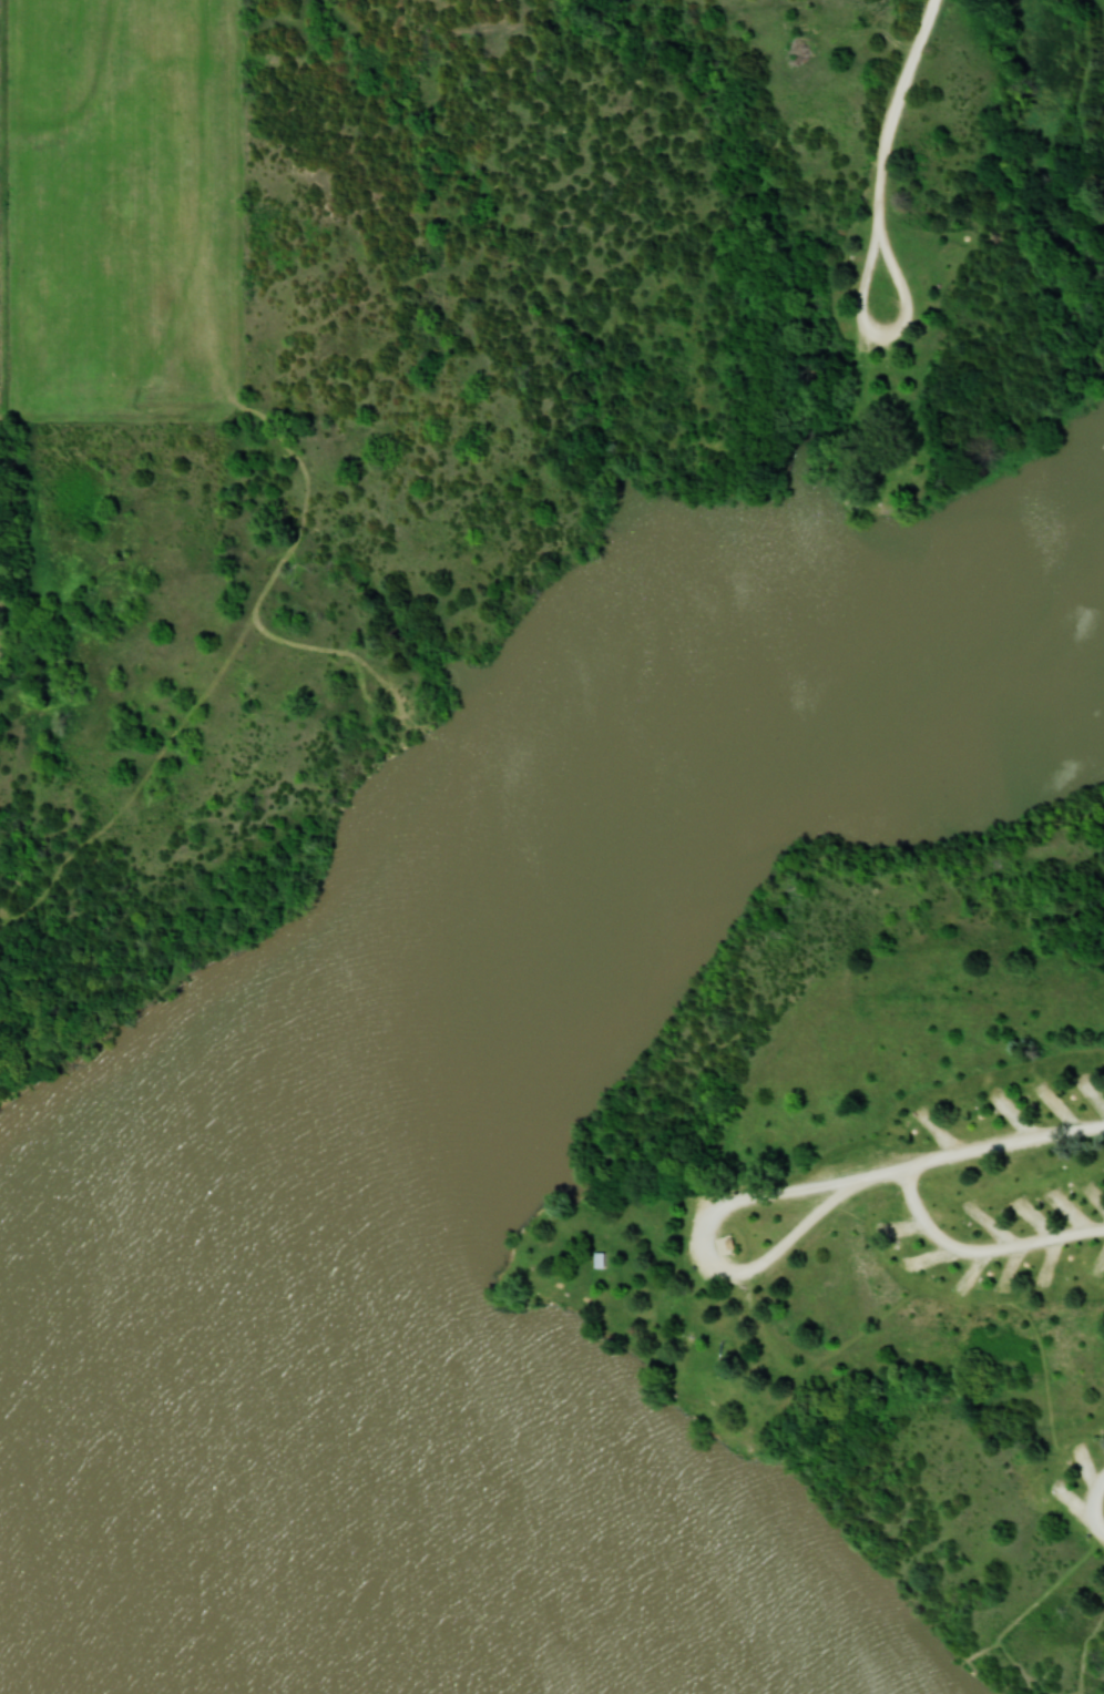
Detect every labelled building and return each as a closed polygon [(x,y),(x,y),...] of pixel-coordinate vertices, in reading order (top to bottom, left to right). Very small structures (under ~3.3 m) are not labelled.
[(733,1250),(728,1236),(716,1240),(721,1254),(733,1250)]
